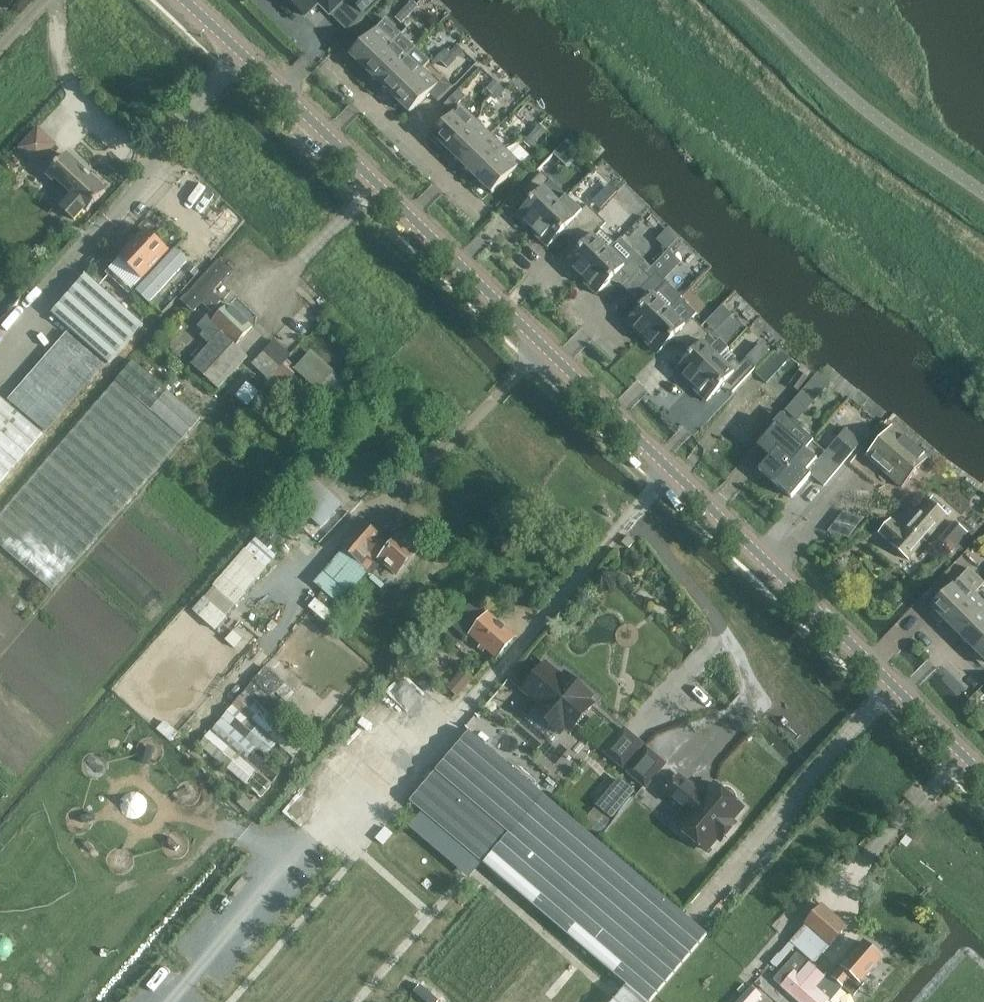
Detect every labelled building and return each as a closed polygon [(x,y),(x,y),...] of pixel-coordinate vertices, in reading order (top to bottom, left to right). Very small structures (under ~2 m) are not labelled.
[(306,16),(319,3),(331,14),(345,0),(289,0),(306,16)] [(353,2),(363,12),(375,0),(355,0),(353,2)] [(402,22),(410,14),(419,6),(413,0),(396,17),(402,22)] [(409,30),(417,21),(410,14),(402,22),(409,30)] [(366,70),(394,40),(379,26),(351,55),(366,70)] [(381,84),(409,55),(394,40),(366,70),(381,84)] [(448,67),(464,50),(458,44),(442,62),(448,67)] [(396,99),(424,69),(409,55),(381,84),(396,99)] [(411,113),(439,84),(424,69),(396,99),(411,113)] [(484,103),(493,94),(501,86),(495,80),(478,97),(484,103)] [(497,99),(505,90),(501,86),(493,94),(497,99)] [(448,150),(476,120),(461,106),(433,135),(448,150)] [(463,164),(491,135),(476,120),(448,150),(463,164)] [(530,148),(547,130),(541,124),(524,142),(530,148)] [(37,164),(56,144),(39,128),(20,148),(37,164)] [(478,179),(506,149),(491,135),(463,164),(478,179)] [(567,142),(554,154),(568,168),(580,155),(567,142)] [(493,193),(521,164),(506,149),(478,179),(493,193)] [(106,191),(68,155),(60,164),(59,163),(56,166),(57,167),(49,175),(54,180),(57,178),(75,195),(63,209),(75,220),(85,209),(88,211),(96,203),(99,200),(106,191)] [(558,188),(542,172),(525,190),(534,199),(544,188),(552,195),(558,188)] [(560,203),(552,195),(544,188),(534,199),(516,216),(528,228),(530,226),(534,230),(560,203)] [(576,218),(569,211),(560,203),(534,230),(538,234),(536,236),(548,247),(565,230),(576,218)] [(574,238),(597,214),(588,205),(582,211),(576,205),(569,211),(576,218),(565,230),(574,238)] [(608,235),(601,229),(607,223),(597,214),(574,238),(583,246),(593,235),(601,242),(608,235)] [(142,280),(169,250),(147,229),(119,259),(142,280)] [(609,251),(601,242),(593,235),(583,246),(565,264),(577,276),(579,274),(583,278),(609,251)] [(148,301),(187,258),(176,248),(137,291),(148,301)] [(625,266),(618,259),(609,251),(583,278),(587,282),(585,284),(597,295),(615,277),(625,266)] [(623,286),(641,268),(625,252),(618,259),(625,266),(615,277),(623,286)] [(214,292),(232,272),(219,259),(181,300),(195,313),(203,303),(213,312),(223,300),(214,292)] [(635,297),(652,279),(641,268),(623,286),(635,297)] [(668,294),(662,288),(667,282),(658,273),(652,279),(635,297),(643,305),(654,294),(661,301),(668,294)] [(145,325),(87,274),(53,313),(110,364),(145,325)] [(670,310),(661,301),(654,294),(643,305),(626,323),(638,335),(640,333),(644,337),(670,310)] [(724,302),(707,320),(719,331),(735,313),(724,302)] [(248,357),(221,332),(222,331),(237,345),(253,326),(229,305),(215,320),(209,315),(199,326),(205,331),(202,335),(211,344),(193,364),(219,388),(248,357)] [(686,325),(679,318),(670,310),(644,337),(648,341),(646,343),(658,354),(675,336),(686,325)] [(684,345),(701,327),(686,311),(679,318),(686,325),(675,336),(684,345)] [(717,342),(701,327),(684,345),(692,353),(703,342),(710,349),(717,342)] [(49,434),(108,367),(71,334),(11,401),(49,434)] [(288,359),(292,355),(275,339),(252,364),(269,380),(270,378),(288,359)] [(719,358),(710,349),(703,342),(692,353),(675,371),(687,382),(689,381),(693,385),(719,358)] [(763,384),(785,358),(774,348),(752,374),(763,384)] [(350,385),(312,350),(296,367),(288,359),(270,378),(282,389),(297,372),(316,389),(306,401),(321,415),(331,403),(332,404),(350,385)] [(735,373),(728,366),(719,358),(693,385),(697,388),(695,390),(707,402),(724,384),(735,373)] [(733,393),(756,369),(747,359),(741,365),(735,359),(728,366),(735,373),(724,384),(733,393)] [(200,418),(134,361),(0,516),(0,544),(53,590),(200,418)] [(799,391),(809,379),(799,371),(790,384),(799,391)] [(241,406),(251,395),(243,387),(233,398),(241,406)] [(753,438),(779,402),(759,388),(733,423),(753,438)] [(56,439),(0,392),(0,502),(56,439)] [(825,486),(862,443),(870,434),(869,434),(881,420),(864,406),(819,460),(806,449),(795,462),(776,484),(792,498),(812,476),(825,486)] [(795,462),(806,449),(777,424),(761,443),(774,453),(760,470),(776,484),(795,462)] [(929,458),(893,426),(866,457),(902,488),(929,458)] [(342,504),(312,476),(301,487),(300,486),(290,497),(322,527),(332,516),(331,515),(342,504)] [(909,560),(948,515),(942,510),(945,507),(933,497),(931,500),(930,499),(903,530),(892,519),(880,533),(892,543),(891,544),(909,560)] [(390,549),(379,540),(381,537),(363,522),(342,546),(345,548),(360,562),(371,550),(384,562),(398,574),(418,551),(401,536),(390,549)] [(954,546),(970,532),(963,523),(947,537),(954,546)] [(340,604),(369,570),(373,574),(384,562),(371,550),(360,562),(345,548),(315,582),(340,604)] [(214,629),(267,569),(246,551),(193,611),(214,629)] [(975,593),(983,584),(983,583),(970,568),(931,607),(946,622),(975,593)] [(325,620),(339,605),(323,591),(309,607),(325,620)] [(975,593),(946,622),(961,636),(983,613),(983,601),(975,593)] [(516,637),(489,613),(488,614),(473,601),(452,625),(467,639),(471,635),(482,645),(480,648),(484,651),(486,648),(498,659),(516,637)] [(983,643),(983,613),(961,636),(976,651),(983,643)] [(976,651),(983,659),(983,643),(976,651)] [(547,663),(523,691),(539,704),(534,710),(562,734),(567,728),(571,732),(595,704),(590,700),(593,697),(565,673),(563,676),(547,663)] [(543,795),(511,768),(402,674),(342,744),(483,865),(543,795)] [(306,745),(245,692),(200,744),(261,797),(306,745)] [(607,752),(623,766),(642,744),(625,730),(607,752)] [(665,763),(648,749),(629,771),(646,786),(665,763)] [(237,780),(219,763),(209,774),(227,791),(237,780)] [(590,813),(609,828),(639,790),(621,775),(590,813)] [(718,837),(721,840),(736,823),(732,820),(743,807),(738,803),(738,799),(737,795),(734,792),(732,790),(728,788),(725,788),(721,788),(716,784),(708,793),(708,792),(706,791),(702,791),(700,793),(680,776),(666,793),(690,814),(679,827),(707,850),(718,837)] [(543,795),(483,865),(626,987),(613,1001),(651,1001),(708,934),(652,886),(543,795)] [(815,963),(847,927),(823,906),(791,942),(815,963)] [(795,963),(801,955),(788,943),(771,963),(782,972),(792,960),(795,963)] [(882,958),(865,943),(833,979),(827,974),(822,979),(808,966),(811,963),(804,957),(799,963),(801,964),(781,986),(799,1001),(826,1001),(828,1000),(831,1001),(844,986),(855,995),(865,983),(862,980),(882,958)] [(762,995),(752,986),(737,1001),(756,1001),(762,995)]
